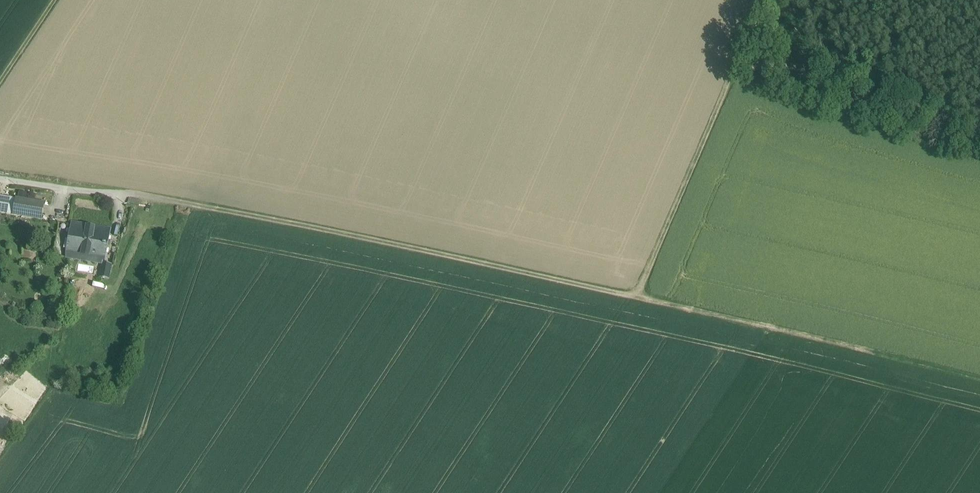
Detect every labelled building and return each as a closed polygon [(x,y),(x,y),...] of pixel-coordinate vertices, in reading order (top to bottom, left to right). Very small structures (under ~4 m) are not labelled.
[(41,220),(44,204),(0,197),(0,213),(41,220)] [(64,211),(57,210),(56,215),(69,217),(70,207),(65,206),(64,211)] [(109,231),(73,225),(67,252),(104,258),(109,231)] [(110,264),(103,263),(100,277),(108,278),(110,264)]
